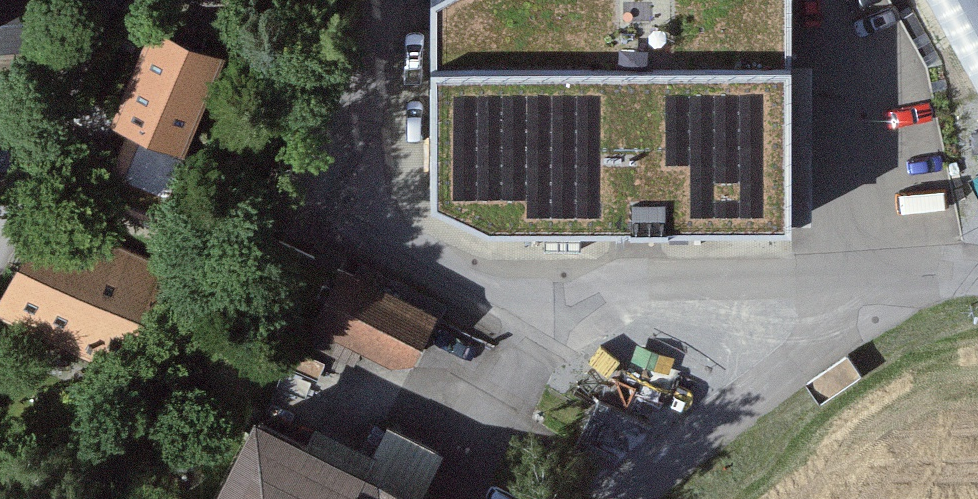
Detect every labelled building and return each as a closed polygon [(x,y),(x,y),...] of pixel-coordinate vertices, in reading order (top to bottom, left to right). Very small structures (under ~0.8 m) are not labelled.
[(23,147),(17,0),(0,0),(0,148),(23,147)] [(430,186),(490,219),(803,215),(797,0),(431,0),(430,186)] [(977,50),(977,0),(955,0),(977,50)] [(219,56),(156,28),(117,118),(180,145),(219,56)] [(161,270),(48,216),(4,309),(117,362),(161,270)] [(450,312),(354,262),(324,321),(420,371),(450,312)] [(286,414),(243,498),(457,498),(286,414)]
